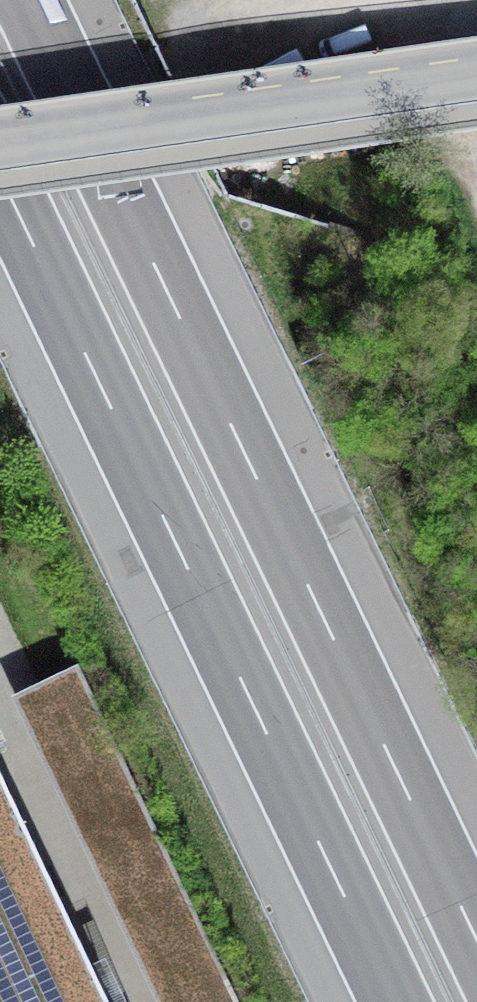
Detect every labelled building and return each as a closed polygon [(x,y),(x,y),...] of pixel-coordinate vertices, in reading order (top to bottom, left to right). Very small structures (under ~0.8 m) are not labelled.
[(25,668),(46,727),(103,708),(81,648),(25,668)] [(0,775),(0,1001),(108,1001),(0,775)]
